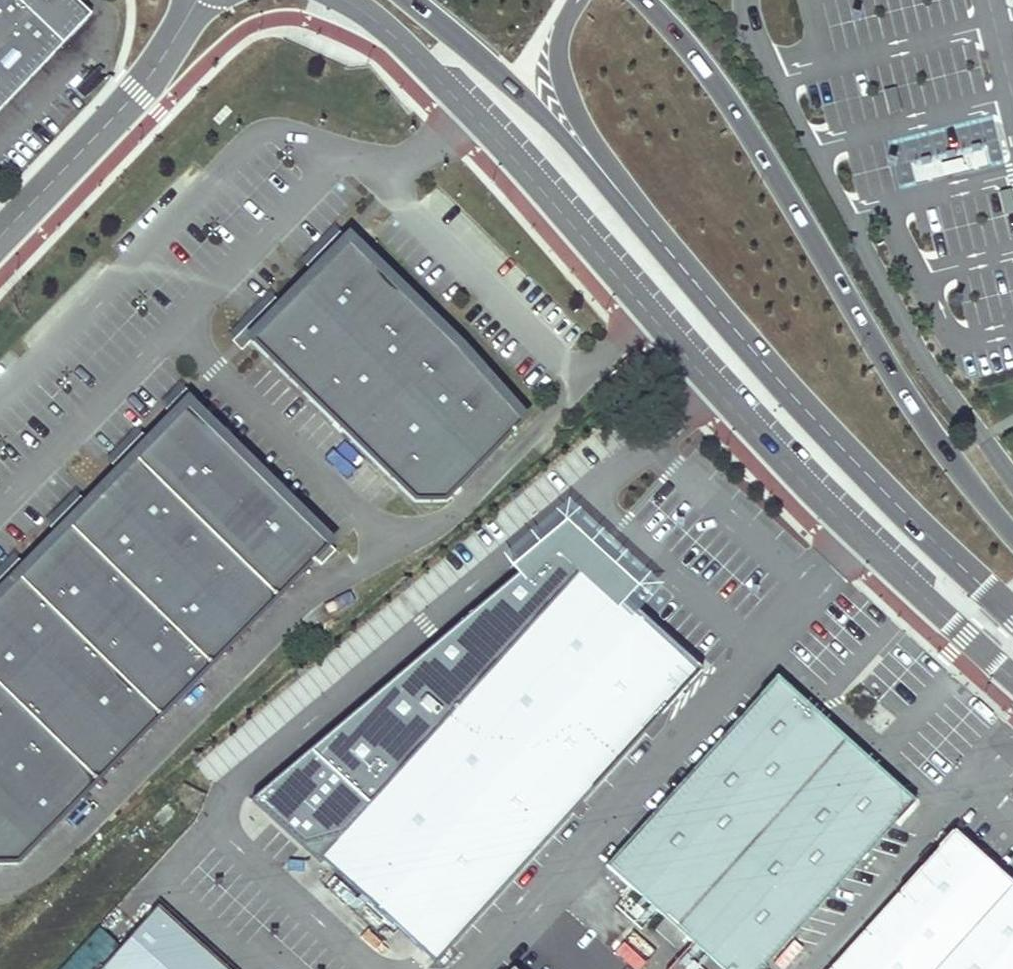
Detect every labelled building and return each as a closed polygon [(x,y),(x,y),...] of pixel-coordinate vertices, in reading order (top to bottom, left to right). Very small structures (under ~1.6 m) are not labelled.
[(90,16),(73,0),(0,0),(0,111),(90,16)] [(961,161),(941,166),(944,177),(963,172),(961,161)] [(529,418),(351,241),(253,339),(415,500),(447,501),(529,418)] [(188,404),(137,457),(279,595),(317,559),(321,565),(335,550),(188,404)] [(279,595),(137,457),(73,520),(217,658),(279,595)] [(217,658),(73,520),(14,582),(159,718),(217,658)] [(563,826),(730,647),(599,527),(256,802),(437,963),(563,826)] [(14,582),(0,596),(0,683),(96,781),(159,718),(14,582)] [(779,679),(608,866),(667,920),(658,929),(679,948),(688,939),(695,945),(674,968),(763,968),(792,937),(914,803),(779,679)] [(16,862),(96,781),(0,683),(0,862),(16,862)] [(952,836),(831,968),(1012,968),(1012,893),(952,836)] [(159,909),(105,968),(226,968),(159,909)] [(612,950),(634,968),(637,968),(645,960),(622,940),(612,950)]
